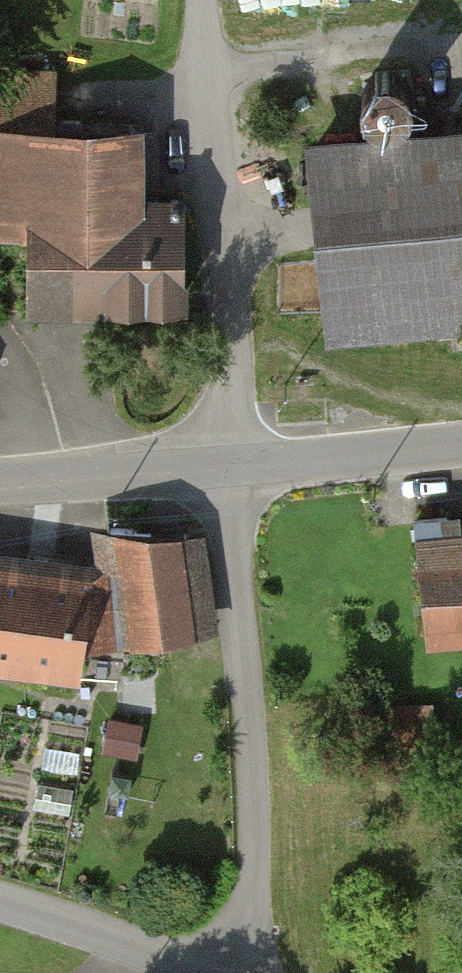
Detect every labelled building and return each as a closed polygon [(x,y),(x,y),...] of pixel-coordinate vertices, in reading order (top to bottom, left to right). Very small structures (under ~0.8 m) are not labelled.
[(0,59),(0,121),(56,119),(54,57),(0,59)] [(393,67),(383,67),(373,70),(365,76),(360,86),(360,96),(363,106),(370,114),(379,118),(389,119),(399,116),(407,109),(411,100),(412,90),(409,80),(402,72),(393,67)] [(27,228),(28,304),(182,302),(181,192),(147,193),(146,119),(56,119),(0,121),(0,229),(27,228)] [(303,137),(323,335),(461,322),(461,121),(303,137)] [(0,549),(0,663),(80,672),(84,642),(208,635),(194,525),(111,530),(115,564),(0,549)] [(418,537),(428,642),(461,638),(461,533),(418,537)]
